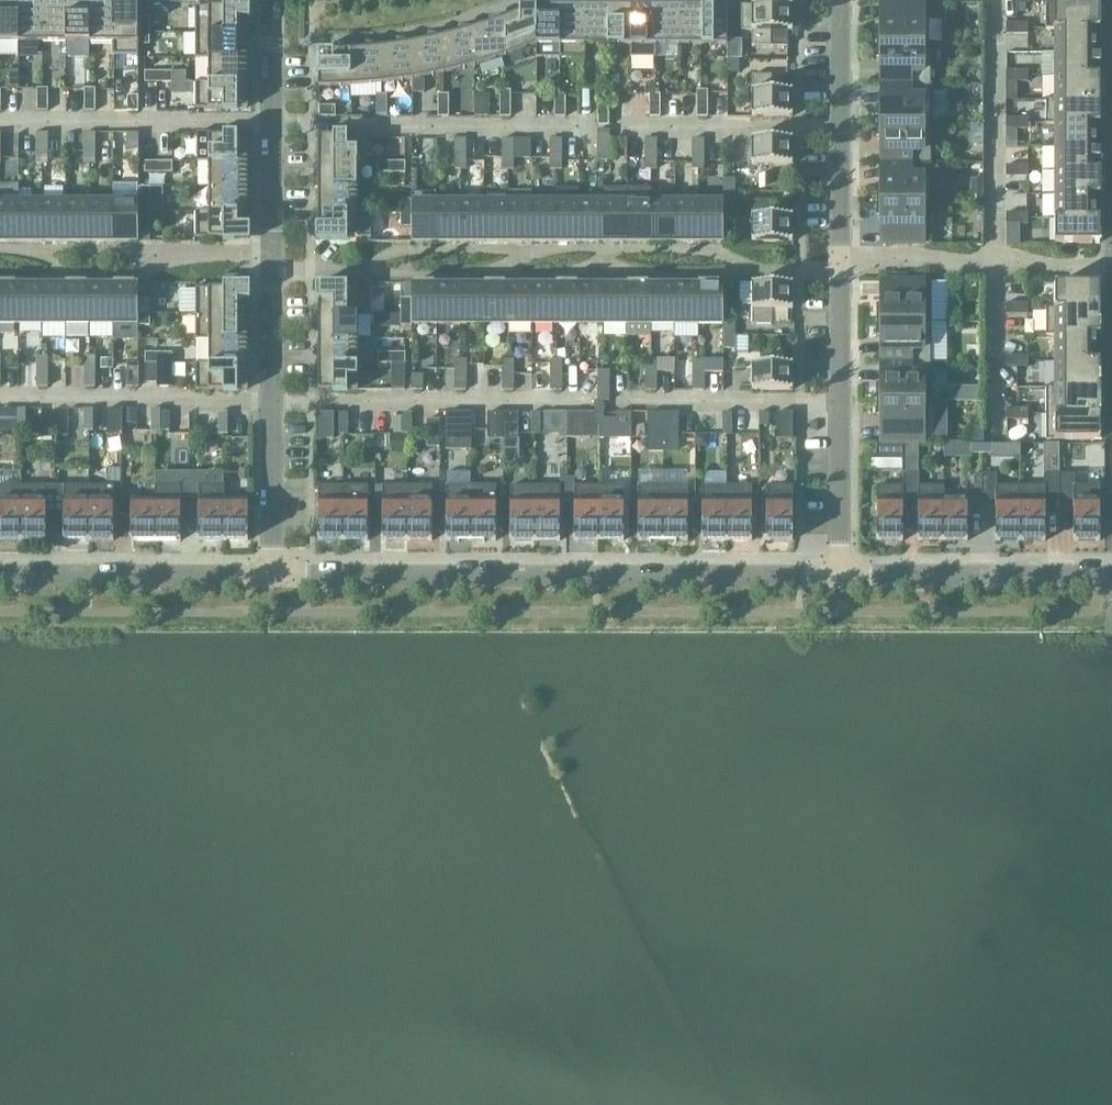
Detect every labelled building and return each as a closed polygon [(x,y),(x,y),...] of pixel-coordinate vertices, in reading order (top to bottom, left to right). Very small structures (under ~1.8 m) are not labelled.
[(19,2),(0,2),(0,55),(19,55),(19,42),(19,2)] [(19,42),(43,42),(43,2),(19,2),(19,42)] [(43,42),(67,42),(67,2),(43,2),(43,42)] [(67,42),(91,42),(91,2),(67,2),(67,42)] [(112,55),(114,55),(114,2),(91,2),(91,42),(112,42),(112,55)] [(114,2),(114,55),(138,55),(138,2),(114,2)] [(877,45),(930,45),(930,14),(923,14),(923,4),(910,4),(882,4),(882,29),(877,29),(877,45)] [(1055,29),(1100,29),(1100,4),(1046,4),(1046,29),(1055,29)] [(519,12),(506,17),(505,56),(536,45),(536,5),(535,5),(534,6),(534,10),(527,10),(525,11),(522,11),(519,12)] [(560,5),(536,5),(536,45),(536,58),(559,58),(560,58),(560,5)] [(583,5),(560,5),(560,58),(583,58),(583,5)] [(607,5),(583,5),(583,58),(585,58),(584,45),(607,45),(607,5)] [(631,5),(607,5),(607,45),(630,45),(630,58),(631,58),(631,5)] [(655,5),(631,5),(631,58),(655,58),(655,45),(655,5)] [(679,6),(655,5),(655,45),(679,45),(679,6)] [(703,5),(679,6),(679,45),(703,45),(703,5)] [(727,6),(703,5),(703,45),(727,45),(727,6)] [(752,47),(788,47),(788,31),(793,31),(793,5),(741,5),(741,31),(752,31),(752,47)] [(195,7),(195,33),(247,33),(247,7),(195,7)] [(489,23),(475,27),(474,66),(505,56),(506,17),(504,18),(503,22),(499,22),(496,22),(492,22),(489,23)] [(139,18),(139,33),(150,33),(150,18),(139,18)] [(1017,34),(1017,23),(1006,23),(1006,34),(1017,34)] [(1028,23),(1017,23),(1017,34),(1028,34),(1028,23)] [(457,32),(444,36),(443,73),(474,66),(475,27),(472,28),(473,32),(468,32),(467,31),(465,31),(461,32),(457,32)] [(1055,29),(1055,53),(1100,53),(1100,29),(1055,29)] [(150,33),(139,33),(139,45),(150,45),(150,33)] [(195,33),(195,58),(247,58),(247,33),(195,33)] [(429,39),(413,42),(412,79),(443,73),(444,36),(442,36),(442,39),(437,39),(433,39),(429,39)] [(398,44),(382,47),(382,84),(412,79),(413,42),(411,43),(411,45),(406,45),(403,44),(398,44)] [(882,61),(882,84),(932,84),(932,45),(877,45),(877,61),(882,61)] [(368,48),(351,49),(351,86),(358,86),(382,84),(382,47),(380,47),(380,50),(375,50),(375,49),(372,49),(368,48)] [(351,86),(351,49),(335,50),(330,51),(327,52),(325,52),(319,52),(318,87),(351,86)] [(1055,53),(1055,75),(1100,75),(1100,53),(1055,53)] [(195,82),(195,83),(247,83),(247,58),(195,58),(195,59),(209,59),(209,82),(195,82)] [(739,60),(728,59),(728,73),(739,73),(739,60)] [(1006,82),(1017,82),(1017,70),(1006,71),(1006,82)] [(1017,70),(1017,82),(1028,82),(1028,71),(1017,70)] [(157,83),(157,72),(145,72),(145,83),(157,83)] [(172,72),(157,72),(157,83),(172,83),(172,72)] [(1055,75),(1055,99),(1100,99),(1100,75),(1055,75)] [(772,91),(772,76),(752,76),(752,117),(793,117),(793,91),(772,91)] [(247,83),(195,83),(195,109),(247,109),(247,83)] [(655,84),(646,84),(646,94),(649,94),(655,94),(655,84)] [(877,108),(877,124),(932,124),(932,84),(882,84),(882,108),(877,108)] [(37,88),(37,100),(48,99),(48,88),(37,88)] [(85,88),(85,99),(95,99),(95,88),(85,88)] [(500,90),(500,105),(511,105),(511,90),(500,90)] [(697,90),(697,105),(708,105),(708,90),(697,90)] [(376,94),(376,105),(387,105),(387,94),(376,94)] [(438,94),(438,105),(449,105),(449,94),(438,94)] [(555,94),(554,94),(554,105),(565,105),(565,94),(560,94),(555,94)] [(655,94),(649,94),(649,105),(660,105),(660,94),(656,94),(655,94)] [(138,96),(127,96),(127,111),(138,111),(138,96)] [(48,99),(37,100),(37,111),(48,111),(48,99)] [(95,99),(85,99),(84,111),(95,111),(95,99)] [(1046,125),(1055,125),(1100,125),(1100,99),(1055,99),(1046,99),(1046,125)] [(598,103),(598,114),(609,114),(609,103),(598,103)] [(335,117),(335,105),(319,105),(319,117),(335,117)] [(387,105),(376,105),(376,116),(387,116),(387,105)] [(449,105),(438,105),(438,117),(449,117),(449,105)] [(511,105),(500,105),(500,117),(511,117),(511,105)] [(565,105),(554,105),(554,117),(565,117),(565,105)] [(660,105),(649,105),(649,117),(660,117),(660,105)] [(708,105),(697,105),(697,117),(708,117),(708,105)] [(609,114),(598,114),(598,125),(609,125),(609,114)] [(1017,129),(1017,118),(1006,118),(1006,129),(1017,129)] [(1028,118),(1017,118),(1017,129),(1028,129),(1028,118)] [(882,140),(882,163),(932,163),(932,124),(877,124),(877,140),(882,140)] [(1055,125),(1055,148),(1100,148),(1100,125),(1055,125)] [(598,130),(598,145),(609,145),(609,130),(598,130)] [(37,133),(37,148),(48,148),(48,133),(37,133)] [(84,133),(84,148),(95,148),(95,133),(84,133)] [(127,133),(127,149),(137,149),(137,133),(127,133)] [(198,163),(209,163),(209,162),(247,162),(247,136),(209,136),(209,133),(198,133),(198,163)] [(319,136),(319,162),(358,162),(358,136),(319,136)] [(455,138),(455,154),(466,154),(466,138),(455,138)] [(502,138),(502,154),(513,154),(513,138),(502,138)] [(550,138),(550,154),(561,154),(561,138),(550,138)] [(627,138),(615,138),(615,150),(624,150),(624,158),(627,158),(627,138)] [(645,138),(645,154),(656,154),(656,138),(645,138)] [(693,138),(693,154),(704,154),(703,138),(693,138)] [(793,139),(752,139),(752,165),(793,165),(793,139)] [(609,145),(598,145),(598,160),(609,160),(609,145)] [(48,148),(37,148),(36,163),(48,163),(48,148)] [(95,148),(84,148),(84,163),(95,163),(95,148)] [(1055,148),(1055,171),(1100,171),(1100,148),(1055,148)] [(466,154),(455,154),(455,169),(466,169),(466,154)] [(513,154),(502,154),(502,169),(513,169),(513,154)] [(561,154),(550,154),(550,169),(561,169),(561,154)] [(656,154),(645,154),(645,169),(656,169),(656,154)] [(704,154),(693,154),(692,169),(704,169),(704,154)] [(157,173),(157,162),(145,162),(145,173),(157,173)] [(172,162),(157,162),(157,173),(172,173),(172,162)] [(209,162),(209,187),(247,187),(247,162),(209,162)] [(319,162),(319,187),(358,187),(358,162),(319,162)] [(393,173),(393,162),(378,162),(378,173),(393,173)] [(405,162),(393,162),(393,173),(405,173),(405,162)] [(932,164),(932,163),(882,163),(882,187),(877,187),(877,203),(931,203),(932,164)] [(1006,177),(1017,177),(1017,165),(1006,165),(1006,177)] [(1017,165),(1017,177),(1028,177),(1028,165),(1017,165)] [(1055,171),(1055,195),(1100,195),(1100,171),(1055,171)] [(723,178),(723,192),(734,192),(734,178),(723,178)] [(18,242),(18,201),(18,184),(0,184),(0,242),(18,242)] [(114,185),(114,201),(114,242),(138,242),(138,201),(138,185),(114,185)] [(195,211),(195,212),(247,212),(247,187),(209,187),(209,211),(195,211)] [(319,187),(319,212),(371,212),(371,211),(358,211),(358,187),(319,187)] [(603,188),(603,201),(603,242),(627,242),(627,201),(627,188),(603,188)] [(627,242),(651,242),(651,201),(651,188),(627,188),(627,201),(627,242)] [(412,242),(436,242),(436,201),(436,191),(412,191),(412,242)] [(983,191),(971,191),(971,203),(983,203),(983,191)] [(734,192),(723,192),(723,204),(734,204),(734,192)] [(1055,195),(1055,219),(1100,219),(1100,195),(1055,195)] [(139,200),(139,212),(150,212),(150,200),(139,200)] [(42,201),(18,201),(18,242),(42,242),(42,201)] [(66,201),(42,201),(42,242),(66,242),(66,201)] [(90,201),(66,201),(66,242),(90,242),(90,201)] [(114,201),(90,201),(90,242),(114,242),(114,201)] [(401,212),(411,212),(411,201),(401,201),(401,212)] [(436,242),(460,242),(460,201),(436,201),(436,242)] [(460,242),(483,242),(483,201),(460,201),(460,242)] [(483,242),(507,242),(507,201),(483,201),(483,242)] [(507,242),(531,242),(531,201),(507,201),(507,242)] [(531,242),(555,242),(555,201),(531,201),(531,242)] [(555,242),(579,242),(579,201),(555,201),(555,242)] [(579,242),(603,242),(603,201),(579,201),(579,242)] [(651,242),(675,242),(675,201),(651,201),(651,242)] [(675,242),(699,242),(699,201),(675,201),(675,242)] [(699,201),(699,242),(723,242),(723,201),(699,201)] [(793,216),(772,216),(772,202),(752,202),(752,242),(793,242),(793,216)] [(931,204),(931,203),(877,203),(877,219),(882,219),(882,244),(931,244),(931,204)] [(150,212),(139,212),(139,227),(150,227),(150,212)] [(247,212),(195,212),(195,238),(247,238),(247,212)] [(371,212),(319,212),(319,238),(371,238),(371,212)] [(411,228),(411,212),(401,212),(401,228),(411,228)] [(1006,224),(1017,224),(1017,213),(1006,213),(1006,224)] [(1017,213),(1017,224),(1028,224),(1028,213),(1017,213)] [(1100,219),(1055,219),(1055,243),(1100,243),(1100,219)] [(699,283),(675,283),(675,324),(699,324),(699,282),(699,283)] [(701,282),(699,282),(699,324),(723,324),(723,283),(719,283),(719,282),(717,283),(701,283),(701,282)] [(877,307),(877,323),(932,323),(931,296),(915,296),(915,282),(882,282),(882,307),(877,307)] [(18,324),(18,283),(0,283),(0,324),(18,324)] [(18,324),(42,324),(42,283),(18,283),(18,324)] [(42,324),(66,324),(66,283),(42,283),(42,324)] [(66,324),(90,324),(90,283),(66,283),(66,324)] [(90,324),(114,324),(114,283),(90,283),(90,324)] [(114,283),(114,324),(138,324),(138,283),(114,283)] [(436,324),(436,283),(412,283),(412,324),(436,324)] [(460,283),(436,283),(436,324),(460,324),(460,283)] [(484,283),(460,283),(460,324),(484,324),(484,283)] [(508,283),(484,283),(484,324),(508,324),(508,283)] [(531,283),(508,283),(508,324),(531,324),(531,283)] [(555,283),(531,283),(531,324),(555,324),(555,283)] [(579,283),(555,283),(555,324),(579,324),(579,283)] [(603,283),(579,283),(579,324),(603,324),(603,283)] [(627,283),(603,283),(603,324),(627,324),(627,283)] [(651,283),(627,283),(627,324),(651,324),(651,283)] [(675,283),(651,283),(651,324),(675,324),(675,283)] [(740,284),(740,305),(752,305),(752,325),(772,325),(772,310),(793,310),(793,284),(752,284),(740,284)] [(1046,308),(1046,309),(1100,309),(1100,284),(1055,284),(1055,308),(1046,308)] [(195,288),(195,314),(247,314),(247,289),(195,288)] [(319,288),(319,314),(371,314),(371,288),(319,288)] [(139,299),(139,314),(150,314),(150,299),(139,299)] [(401,299),(401,312),(411,312),(411,299),(401,299)] [(1006,314),(1017,314),(1017,303),(1006,303),(1006,314)] [(1017,303),(1017,314),(1028,314),(1028,303),(1017,303)] [(1046,309),(1046,335),(1100,335),(1100,309),(1046,309)] [(411,312),(401,312),(401,326),(411,326),(411,312)] [(728,313),(723,313),(723,335),(734,335),(734,321),(728,313)] [(150,314),(139,314),(139,326),(150,326),(150,314)] [(195,314),(195,339),(247,339),(247,314),(195,314)] [(319,314),(319,339),(358,339),(358,315),(371,315),(371,314),(319,314)] [(375,314),(375,315),(375,326),(375,327),(388,327),(388,314),(375,314)] [(882,339),(882,362),(932,362),(932,323),(877,323),(877,339),(882,339)] [(734,335),(723,335),(724,348),(735,348),(734,335)] [(1055,336),(1055,361),(1100,361),(1100,335),(1046,335),(1046,336),(1055,336)] [(195,364),(247,364),(247,339),(195,339),(195,340),(197,340),(197,364),(195,364)] [(319,339),(319,364),(358,364),(358,339),(319,339)] [(145,364),(157,364),(157,353),(145,353),(145,364)] [(157,364),(172,364),(172,353),(157,353),(157,364)] [(378,364),(393,364),(393,354),(378,354),(378,364)] [(393,354),(393,364),(405,364),(405,354),(393,354)] [(37,356),(37,371),(48,371),(48,356),(37,356)] [(84,356),(84,371),(95,371),(95,356),(84,356)] [(1017,367),(1017,356),(1006,356),(1006,367),(1017,367)] [(1028,356),(1017,356),(1017,367),(1028,367),(1028,356)] [(112,358),(101,358),(101,368),(112,368),(112,358)] [(455,359),(455,374),(466,375),(466,359),(455,359)] [(502,359),(502,374),(513,374),(513,359),(502,359)] [(550,359),(550,375),(561,375),(561,359),(550,359)] [(645,359),(645,375),(656,375),(656,359),(645,359)] [(693,359),(693,375),(704,375),(704,359),(693,359)] [(704,359),(704,373),(723,373),(723,359),(704,359)] [(1046,386),(1046,388),(1100,388),(1100,361),(1055,361),(1055,386),(1046,386)] [(877,386),(877,402),(932,402),(932,362),(882,362),(882,386),(877,386)] [(172,364),(157,364),(157,386),(172,386),(172,364)] [(247,364),(195,364),(195,390),(247,390),(247,364)] [(358,364),(319,364),(319,391),(358,390),(358,364)] [(752,364),(752,390),(793,390),(793,364),(752,364)] [(127,386),(138,386),(138,371),(138,365),(127,365),(127,371),(127,386)] [(598,370),(598,385),(609,386),(609,370),(598,370)] [(48,371),(37,371),(37,387),(48,387),(48,371)] [(95,371),(84,371),(84,386),(95,387),(95,371)] [(412,390),(422,390),(423,374),(412,374),(412,390)] [(466,375),(455,374),(455,390),(466,390),(466,375)] [(513,374),(502,374),(502,390),(513,390),(513,374)] [(561,375),(550,375),(551,390),(561,390),(561,375)] [(656,375),(645,375),(645,390),(656,390),(656,375)] [(704,375),(693,375),(693,390),(704,390),(704,375)] [(609,386),(598,385),(598,401),(609,401),(609,386)] [(980,388),(968,388),(968,402),(980,402),(980,388)] [(1046,388),(1046,414),(1100,414),(1100,388),(1046,388)] [(932,402),(877,402),(877,418),(882,418),(882,443),(915,443),(915,429),(932,429),(932,402)] [(595,414),(604,414),(604,403),(595,403),(595,414)] [(1017,420),(1017,408),(1006,408),(1006,420),(1017,420)] [(1028,408),(1017,408),(1017,420),(1028,420),(1028,408)] [(17,409),(17,420),(26,420),(26,409),(17,409)] [(84,409),(84,420),(93,420),(93,409),(84,409)] [(123,409),(107,409),(107,436),(123,435),(123,423),(123,410),(123,409)] [(137,409),(123,409),(123,410),(123,423),(137,423),(137,409)] [(161,412),(161,409),(152,409),(152,420),(161,420),(161,412)] [(170,431),(170,412),(161,412),(161,420),(152,420),(152,431),(170,431)] [(219,423),(228,424),(228,413),(219,412),(219,423)] [(339,413),(339,423),(348,423),(348,412),(339,413)] [(412,423),(412,412),(403,412),(403,418),(403,423),(412,423)] [(445,435),(471,435),(471,412),(467,412),(453,412),(445,412),(445,435)] [(503,439),(503,412),(488,412),(488,439),(503,439)] [(519,412),(503,412),(503,439),(519,439),(519,412)] [(531,423),(540,424),(540,412),(531,412),(531,423)] [(590,412),(567,412),(567,438),(590,438),(590,412)] [(616,412),(616,439),(631,439),(631,412),(616,412)] [(659,412),(659,423),(668,423),(668,412),(659,412)] [(723,424),(732,424),(732,412),(723,413),(723,424)] [(759,424),(768,424),(768,412),(759,412),(759,424)] [(793,412),(777,412),(777,439),(793,439),(793,412)] [(333,413),(317,413),(317,438),(333,438),(333,413)] [(595,414),(595,425),(604,425),(604,414),(595,414)] [(1100,414),(1046,414),(1046,440),(1100,440),(1100,414)] [(403,418),(393,418),(393,435),(403,435),(403,423),(403,418)] [(439,419),(426,419),(426,434),(439,434),(439,432),(439,419)] [(26,431),(26,420),(17,420),(17,431),(26,431)] [(93,431),(93,420),(84,420),(84,431),(93,431)] [(219,423),(219,434),(228,434),(228,424),(219,423)] [(348,435),(348,423),(339,423),(339,435),(348,435)] [(412,435),(412,423),(403,423),(403,435),(407,435),(412,435)] [(540,435),(540,424),(531,423),(531,435),(540,435)] [(659,423),(659,435),(667,435),(668,423),(659,423)] [(723,424),(723,435),(732,435),(732,424),(723,424)] [(984,426),(968,426),(968,443),(984,443),(984,426)] [(708,435),(696,435),(696,447),(708,447),(708,435)] [(903,445),(877,445),(877,460),(903,460),(903,445)] [(971,454),(982,454),(982,445),(971,445),(971,454)] [(982,445),(982,454),(993,454),(993,445),(982,445)] [(1021,445),(993,445),(993,454),(1021,454),(1021,445)] [(904,446),(904,454),(915,454),(915,446),(904,446)] [(535,541),(560,541),(560,501),(567,501),(567,477),(567,469),(560,469),(560,486),(535,486),(535,541)] [(181,500),(190,500),(190,472),(155,472),(155,486),(155,499),(156,541),(181,541),(181,500)] [(199,541),(224,541),(224,499),(224,486),(223,486),(223,472),(190,472),(190,500),(198,500),(199,541)] [(446,473),(447,541),(471,541),(471,486),(471,473),(446,473)] [(918,541),(943,541),(944,499),(944,486),(919,486),(919,474),(903,474),(903,486),(903,500),(918,500),(918,541)] [(996,541),(1021,541),(1021,486),(997,486),(997,474),(982,474),(982,475),(982,499),(982,500),(996,500),(996,541)] [(1046,500),(1060,500),(1060,474),(1044,474),(1044,486),(1021,486),(1021,541),(1046,541),(1046,500)] [(1060,474),(1060,500),(1074,500),(1074,541),(1100,541),(1100,486),(1075,486),(1075,474),(1060,474)] [(974,499),(982,499),(982,475),(974,475),(974,499)] [(599,486),(575,486),(575,477),(567,477),(567,501),(575,501),(574,541),(599,541),(599,486)] [(22,541),(22,486),(0,486),(0,541),(22,541)] [(47,486),(22,486),(22,541),(47,541),(47,529),(55,529),(55,486),(47,486)] [(55,486),(55,529),(64,529),(64,541),(89,541),(89,486),(64,486),(55,486)] [(89,486),(89,541),(114,541),(114,486),(89,486)] [(319,541),(343,541),(368,541),(368,486),(319,486),(319,541)] [(383,541),(408,541),(408,486),(383,486),(383,541)] [(408,486),(408,541),(432,541),(432,486),(408,486)] [(471,486),(471,541),(496,541),(496,486),(471,486)] [(511,541),(535,541),(535,486),(511,486),(511,541)] [(599,486),(599,541),(624,541),(624,486),(599,486)] [(663,541),(663,486),(638,486),(638,541),(663,541)] [(688,486),(663,486),(663,541),(688,541),(688,486)] [(702,541),(727,541),(727,486),(702,486),(702,541)] [(727,486),(727,541),(752,541),(752,486),(727,486)] [(766,541),(793,541),(793,486),(766,486),(766,541)] [(903,541),(903,500),(903,486),(877,486),(877,541),(903,541)] [(131,541),(156,541),(155,499),(131,499),(131,541)] [(224,499),(224,541),(248,541),(248,499),(224,499)] [(944,499),(943,541),(968,541),(968,499),(944,499)]
